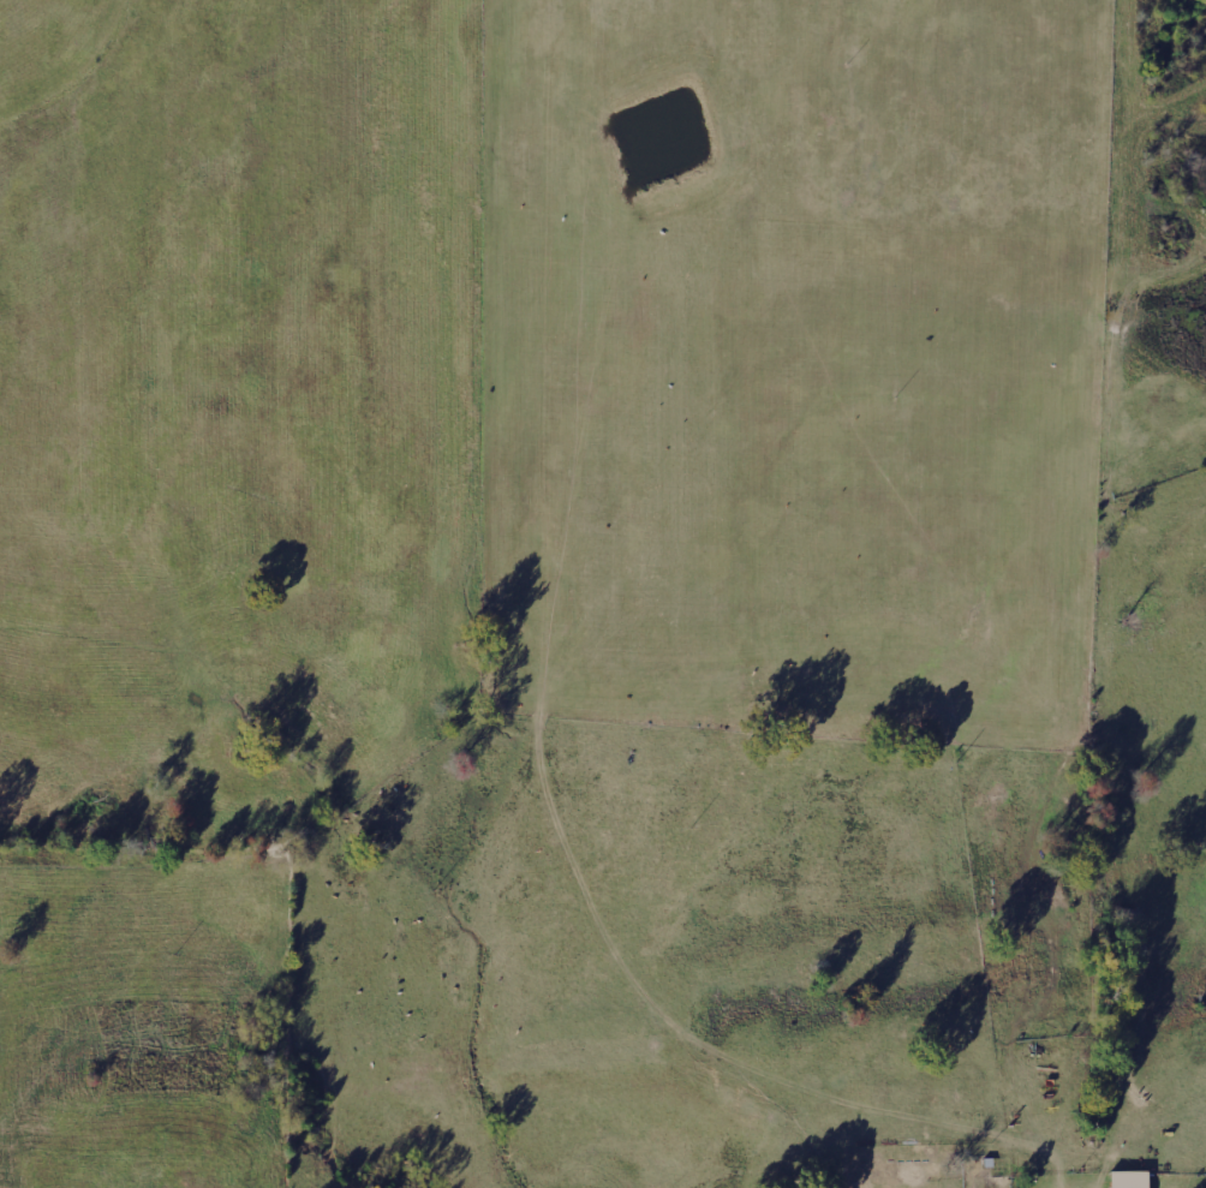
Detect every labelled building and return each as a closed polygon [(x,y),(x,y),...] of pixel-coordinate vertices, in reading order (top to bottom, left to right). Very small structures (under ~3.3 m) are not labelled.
[(1113,1171),(1113,1187),(1150,1187),(1150,1171),(1113,1171)]
